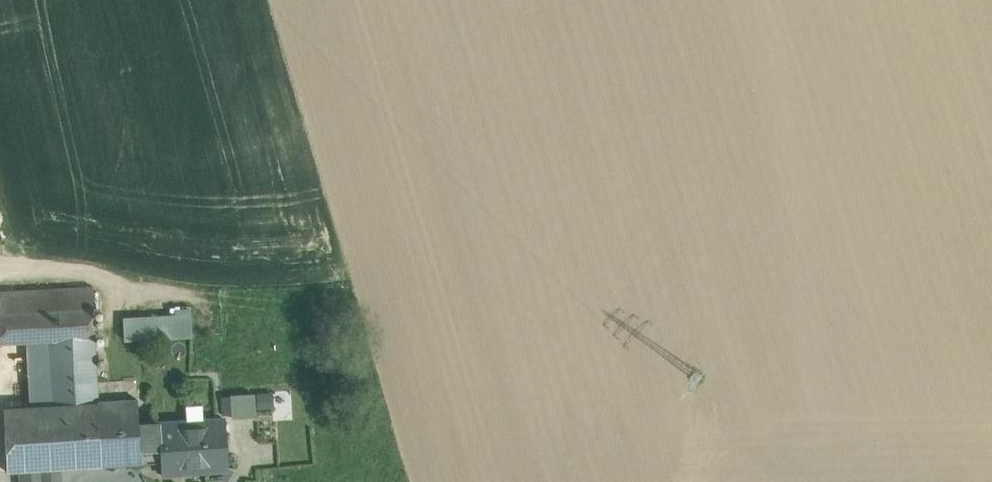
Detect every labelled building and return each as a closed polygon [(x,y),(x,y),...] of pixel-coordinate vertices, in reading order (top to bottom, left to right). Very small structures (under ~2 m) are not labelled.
[(0,291),(0,341),(0,343),(49,340),(70,339),(72,385),(57,385),(58,405),(53,405),(3,408),(6,469),(5,469),(6,471),(20,470),(60,467),(86,466),(83,403),(97,403),(97,401),(96,381),(94,343),(92,286),(0,291)] [(190,306),(139,310),(139,318),(123,319),(124,338),(191,334),(190,306)] [(70,339),(49,340),(53,405),(58,405),(57,385),(72,385),(70,339)] [(226,413),(272,411),(271,389),(225,391),(226,413)] [(137,398),(97,401),(97,403),(83,403),(86,466),(141,462),(138,424),(137,398)] [(225,418),(158,423),(160,461),(161,473),(228,468),(225,418)] [(158,423),(138,424),(141,462),(160,461),(158,423)] [(20,470),(21,481),(61,481),(60,467),(20,470)]
